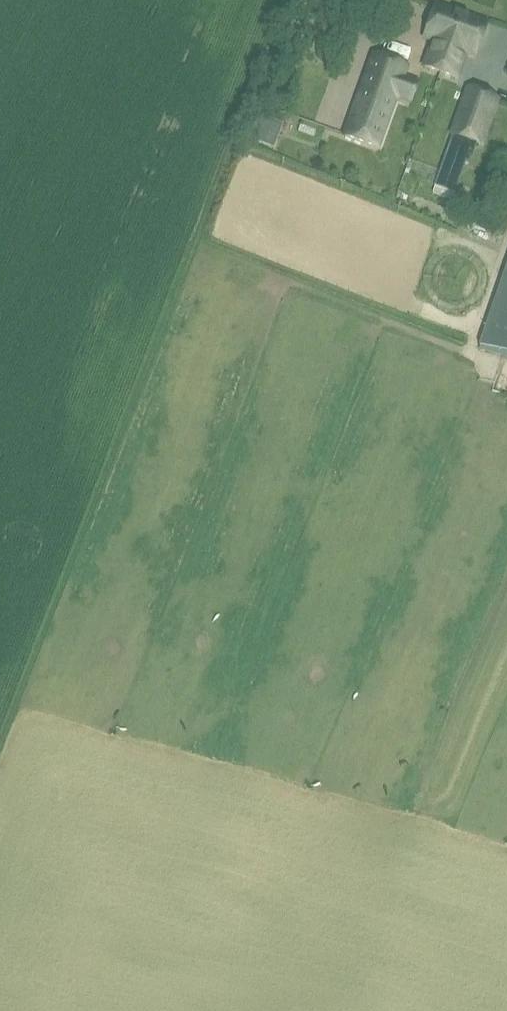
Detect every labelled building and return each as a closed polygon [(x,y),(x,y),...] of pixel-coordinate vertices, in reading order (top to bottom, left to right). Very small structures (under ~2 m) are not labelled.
[(485,24),(436,7),(425,38),(433,41),(424,67),(456,78),(465,52),(473,55),(485,24)] [(379,140),(395,96),(409,101),(416,83),(402,78),(405,69),(373,57),(345,136),(377,148),(379,140)] [(496,101),(467,91),(452,134),(481,145),(496,101)] [(281,140),(285,128),(269,122),(261,146),(279,152),(283,141),(281,140)] [(459,178),(440,171),(435,186),(454,193),(459,178)] [(479,348),(506,357),(506,265),(479,348)]
